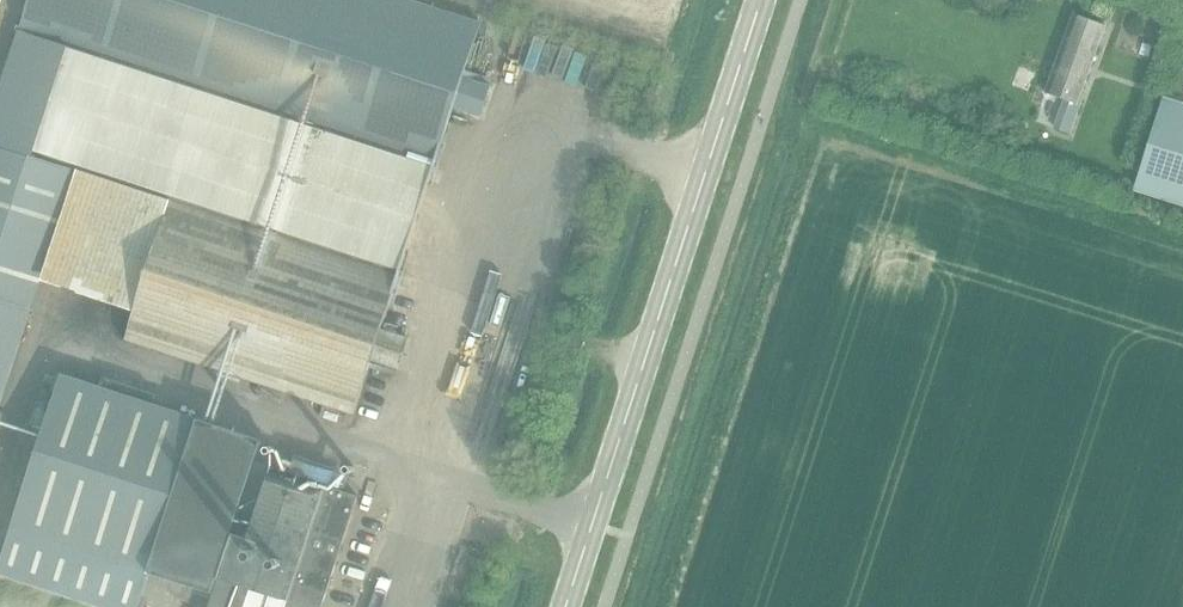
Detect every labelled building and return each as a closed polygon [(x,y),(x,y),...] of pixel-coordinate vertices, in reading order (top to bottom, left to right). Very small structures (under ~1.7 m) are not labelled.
[(411,0),(28,0),(19,30),(65,46),(432,169),(452,106),(480,115),(490,85),(462,77),(480,22),(411,0)] [(1076,102),(1104,26),(1072,14),(1045,90),(1076,102)] [(0,86),(0,405),(46,267),(58,224),(75,167),(32,154),(65,46),(19,30),(0,86)] [(1142,42),(1139,53),(1148,56),(1151,45),(1142,42)] [(432,169),(65,46),(32,154),(75,167),(399,270),(432,169)] [(1036,70),(1039,53),(1023,50),(1020,67),(1036,70)] [(1175,65),(1182,68),(1182,66),(1182,56),(1179,54),(1175,65)] [(1138,190),(1182,204),(1182,104),(1166,99),(1138,190)] [(399,270),(75,167),(58,224),(152,254),(124,338),(353,413),(370,359),(398,368),(408,338),(380,329),(399,270)] [(258,465),(254,463),(262,438),(60,373),(10,526),(149,572),(216,594),(258,465)] [(357,495),(259,463),(258,465),(216,594),(212,606),(320,606),(357,495)] [(10,526),(0,558),(0,573),(103,606),(137,606),(149,572),(10,526)]
